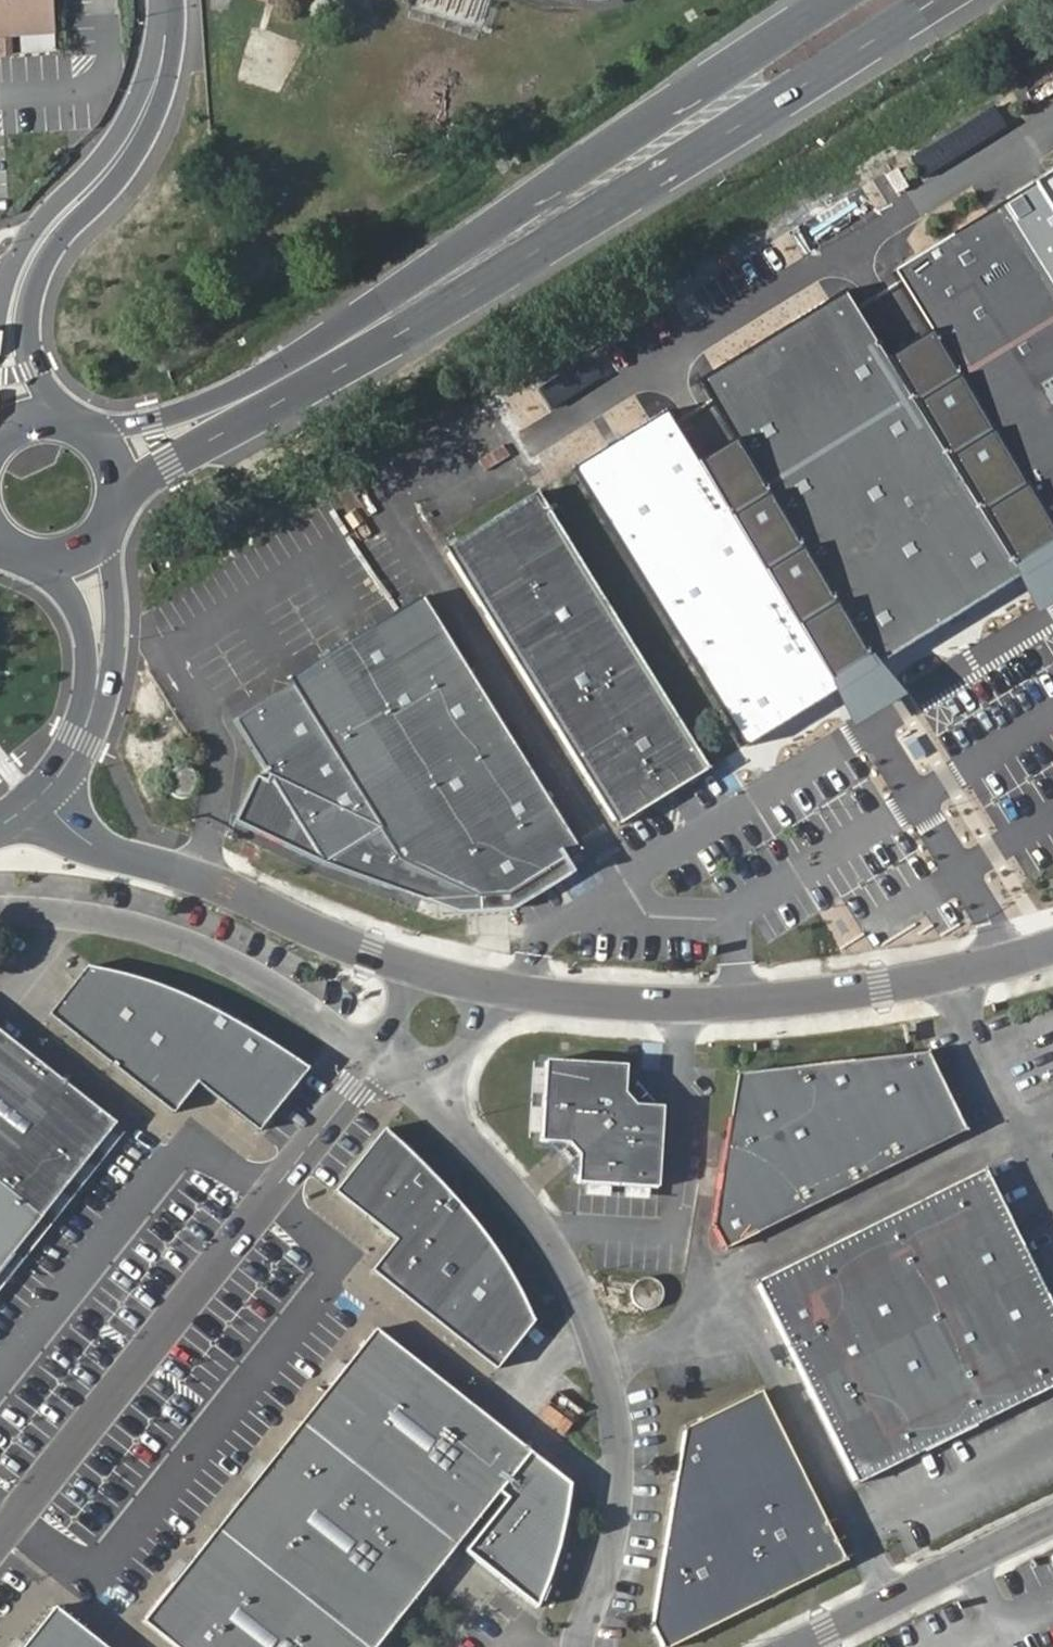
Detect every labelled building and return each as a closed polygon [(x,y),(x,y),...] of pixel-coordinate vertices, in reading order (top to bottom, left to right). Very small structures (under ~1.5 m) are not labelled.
[(1,22),(2,31),(48,29),(47,0),(0,0),(0,22),(1,22)] [(1018,188),(1052,245),(1052,167),(1018,188)] [(1018,188),(906,257),(1052,490),(1052,245),(1018,188)] [(1027,570),(850,288),(703,379),(880,662),(1027,570)] [(674,419),(631,445),(801,719),(843,693),(674,419)] [(801,719),(631,445),(581,475),(751,752),(801,719)] [(447,545),(618,823),(711,766),(538,488),(447,545)] [(296,684),(280,692),(275,700),(272,707),(267,717),(264,725),(263,732),(264,738),(267,745),(271,754),(276,759),(282,763),(287,767),(293,772),(298,778),(304,788),(308,795),(311,803),(316,812),(321,819),(328,825),(334,828),(341,830),(348,832),(355,832),(362,830),(373,825),(382,820),(386,828),(407,861),(485,892),(522,885),(583,847),(425,590),(290,673),(296,684)] [(275,700),(280,692),(241,714),(329,863),(386,828),(382,820),(373,825),(362,830),(355,832),(348,832),(341,830),(334,828),(328,825),(321,819),(316,812),(311,803),(308,795),(304,788),(298,778),(293,772),(287,767),(282,763),(276,759),(271,754),(267,745),(264,738),(263,732),(264,725),(267,717),(272,707),(275,700)] [(832,702),(816,711),(829,731),(844,722),(832,702)] [(491,896),(493,908),(519,903),(517,891),(491,896)] [(50,1014),(174,1114),(199,1083),(254,1130),(304,1067),(260,1036),(223,1014),(190,997),(149,980),(134,976),(101,969),(85,968),(50,1014)] [(43,1213),(112,1123),(0,1035),(0,1179),(43,1213)] [(957,1114),(933,1066),(927,1053),(924,1050),(737,1072),(708,1228),(719,1247),(964,1129),(957,1114)] [(544,1063),(540,1139),(572,1145),(581,1159),(581,1183),(657,1189),(661,1114),(639,1111),(631,1102),(625,1092),(626,1068),(544,1063)] [(398,1245),(371,1279),(497,1377),(532,1333),(527,1322),(496,1261),(480,1235),(460,1208),(440,1185),(407,1151),(395,1141),(383,1132),(335,1194),(398,1245)] [(857,1484),(1052,1389),(1052,1309),(984,1170),(756,1281),(857,1484)] [(0,1179),(0,1268),(43,1213),(0,1179)] [(632,1294),(651,1312),(669,1292),(649,1275),(632,1294)] [(304,1424),(459,1548),(528,1462),(374,1339),(304,1424)] [(831,1526),(765,1397),(689,1435),(650,1639),(662,1646),(692,1646),(809,1588),(831,1526)] [(369,1646),(383,1646),(459,1548),(304,1424),(223,1531),(369,1646)] [(852,1567),(831,1526),(809,1588),(852,1567)] [(223,1531),(149,1627),(173,1646),(369,1646),(223,1531)] [(56,1605),(23,1646),(108,1646),(56,1605)] [(1031,1643),(1033,1646),(1052,1646),(1052,1635),(1031,1643)]
